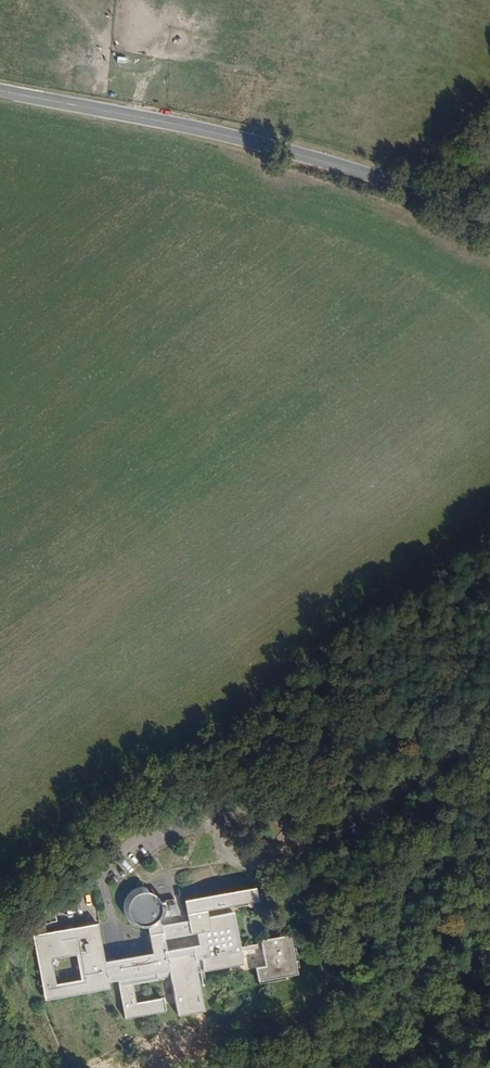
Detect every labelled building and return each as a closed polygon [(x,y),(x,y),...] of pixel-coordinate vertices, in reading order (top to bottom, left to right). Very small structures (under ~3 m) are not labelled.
[(259,894),(259,882),(184,896),(188,926),(157,931),(149,937),(153,959),(106,967),(100,931),(36,943),(46,1002),(110,990),(110,984),(120,982),(128,1019),(164,1011),(161,998),(138,1002),(135,984),(171,978),(178,1014),(202,1009),(192,954),(197,953),(199,964),(239,957),(238,945),(261,941),(262,959),(253,961),(256,977),(294,970),(288,930),(260,934),(258,931),(250,934),(251,939),(236,941),(231,908),(207,911),(206,904),(259,894)] [(149,937),(157,931),(153,906),(160,897),(157,895),(146,897),(138,894),(132,894),(123,898),(119,902),(114,908),(112,915),(113,926),(116,931),(121,936),(128,940),(134,941),(142,941),(149,937)]
